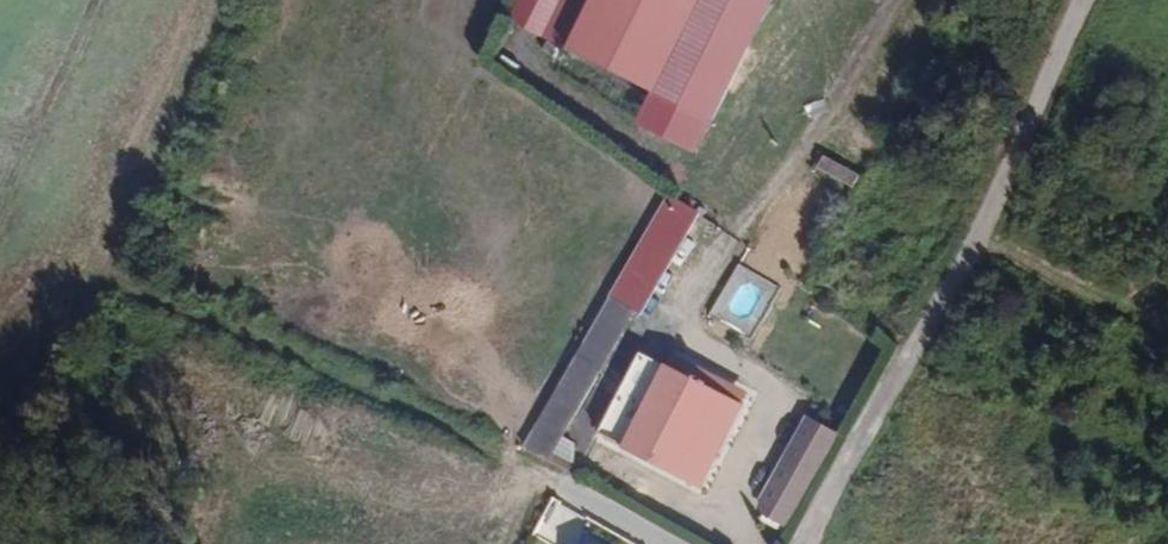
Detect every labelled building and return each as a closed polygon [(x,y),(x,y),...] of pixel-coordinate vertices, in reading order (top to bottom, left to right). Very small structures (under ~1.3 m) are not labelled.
[(571,53),(600,0),(566,0),(545,39),(571,53)] [(655,98),(708,0),(600,0),(571,53),(655,98)] [(671,136),(683,112),(659,100),(647,124),(671,136)] [(545,399),(571,413),(697,209),(671,194),(669,196),(545,399)] [(621,443),(665,365),(636,350),(593,428),(621,443)] [(740,408),(665,365),(621,443),(695,486),(740,408)] [(526,463),(569,486),(575,475),(564,468),(569,459),(563,449),(552,441),(571,413),(545,399),(511,457),(526,463)] [(756,509),(758,517),(780,528),(829,438),(803,423),(756,509)] [(557,543),(561,543),(578,515),(553,500),(535,531),(557,543)] [(780,528),(758,517),(755,523),(775,533),(780,528)]
